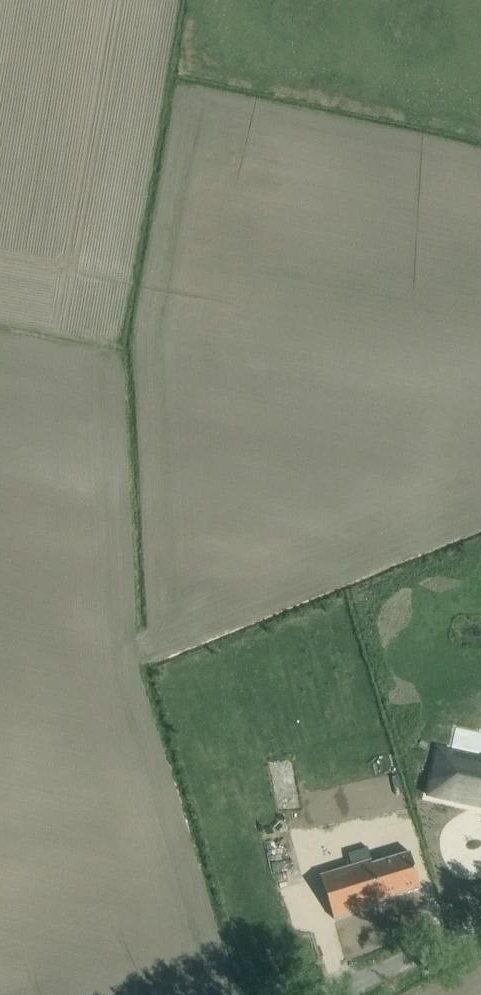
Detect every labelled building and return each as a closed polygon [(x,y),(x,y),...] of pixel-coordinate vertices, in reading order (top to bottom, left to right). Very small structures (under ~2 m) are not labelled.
[(465,738),(480,740),(480,708),(440,703),(438,721),(467,724),(465,738)] [(428,796),(480,808),(480,758),(452,752),(452,751),(438,748),(428,796)] [(386,796),(318,807),(323,832),(390,819),(386,796)] [(371,860),(320,875),(334,919),(383,904),(382,901),(421,889),(410,852),(372,864),(371,860)]
